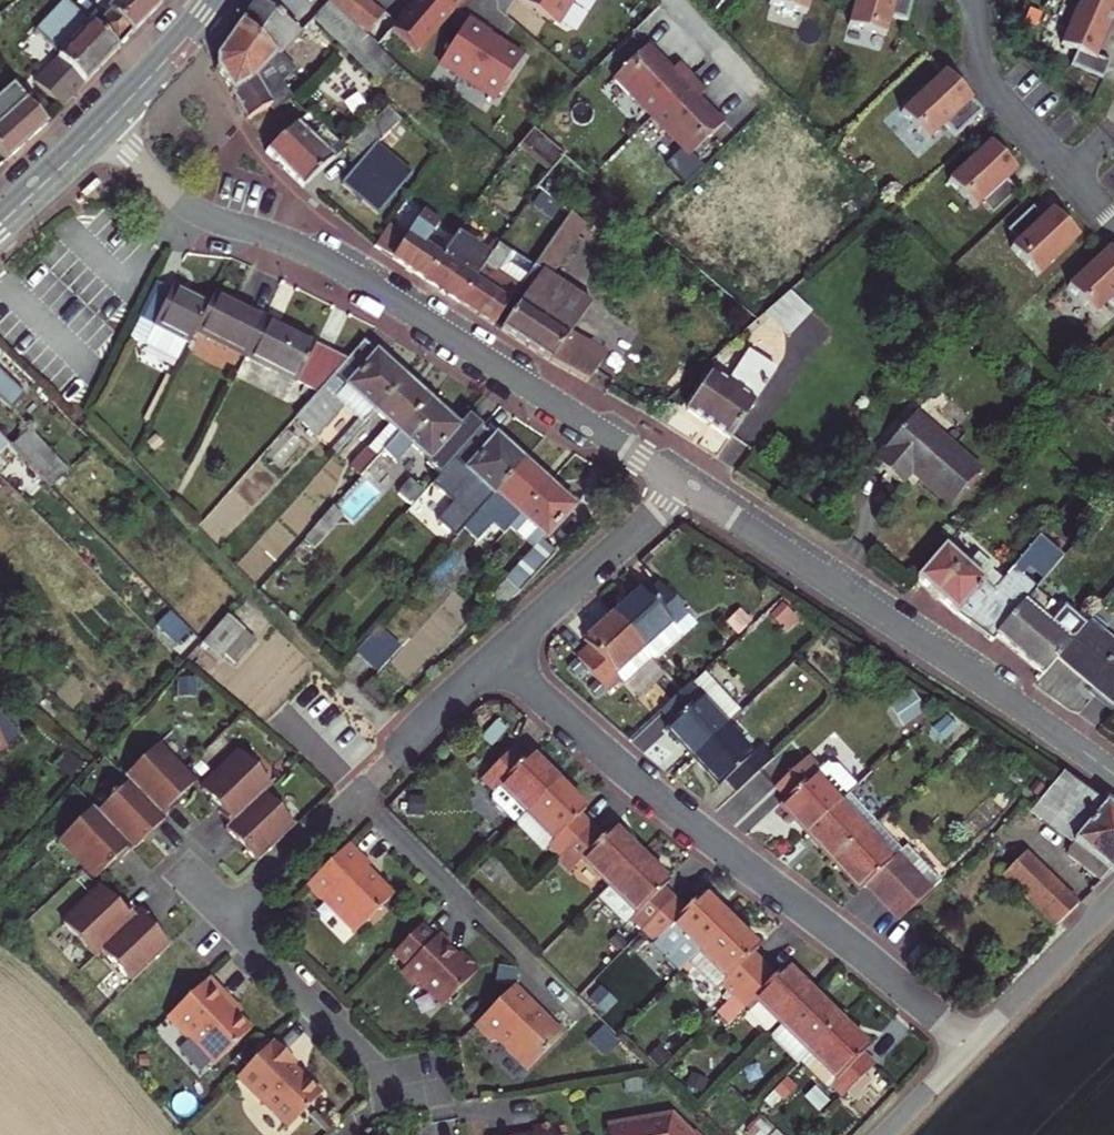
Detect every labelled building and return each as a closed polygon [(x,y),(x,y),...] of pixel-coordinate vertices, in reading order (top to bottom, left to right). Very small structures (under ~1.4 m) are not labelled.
[(101,31),(119,51),(141,29),(150,21),(165,4),(167,0),(134,0),(101,31)] [(260,0),(256,0),(215,60),(218,73),(242,109),(251,123),(272,106),(274,109),(293,94),(283,80),(295,66),(280,52),(299,31),(260,0)] [(368,33),(388,10),(377,0),(331,0),(368,33)] [(394,31),(418,51),(460,0),(420,0),(394,31)] [(559,26),(575,0),(517,0),(559,26)] [(775,2),(812,12),(815,3),(830,7),(832,0),(776,0),(775,2)] [(847,22),(884,32),(887,23),(902,27),(909,0),(853,0),(847,22)] [(1069,66),(1101,80),(1108,63),(1095,58),(1103,39),(1113,14),(1113,0),(1079,0),(1059,46),(1075,52),(1069,66)] [(78,5),(42,37),(59,55),(32,80),(58,108),(97,72),(119,51),(78,5)] [(385,57),(335,8),(318,27),(367,76),(385,57)] [(468,20),(439,67),(493,100),(522,53),(468,20)] [(642,55),(609,89),(645,123),(684,83),(670,70),(664,76),(653,65),(642,55)] [(959,88),(944,72),(904,108),(930,137),(938,130),(948,141),(974,117),(963,106),(970,100),(959,88)] [(12,81),(0,92),(0,155),(3,158),(17,147),(30,135),(47,120),(12,81)] [(698,97),(684,83),(645,123),(684,162),(717,128),(704,116),(691,103),(698,97)] [(382,99),(343,142),(359,153),(342,178),(359,189),(375,200),(405,155),(373,135),(394,111),(382,99)] [(289,170),(304,184),(339,148),(327,134),(315,144),(302,129),(272,154),(289,170)] [(999,160),(985,146),(946,183),(973,211),(980,204),(991,215),(1016,191),(1005,180),(1012,173),(999,160)] [(441,213),(430,202),(411,228),(390,214),(377,236),(411,259),(433,274),(448,251),(425,237),(441,213)] [(1010,249),(1037,276),(1075,239),(1058,221),(1048,211),(1042,217),(1031,207),(1006,231),(1017,242),(1010,249)] [(582,218),(575,212),(536,268),(543,273),(582,218)] [(479,213),(464,235),(492,261),(511,234),(479,213)] [(582,218),(543,273),(571,292),(589,305),(593,297),(555,269),(589,224),(582,218)] [(461,232),(448,251),(433,274),(452,288),(466,298),(492,261),(464,235),(461,232)] [(504,244),(492,261),(466,298),(485,310),(499,319),(536,268),(504,244)] [(1107,248),(1066,288),(1093,315),(1107,302),(1113,310),(1113,255),(1107,248)] [(535,344),(571,292),(543,273),(506,324),(526,338),(535,344)] [(770,311),(791,332),(816,309),(794,287),(770,311)] [(194,338),(207,309),(181,299),(172,295),(171,299),(154,292),(131,348),(181,371),(194,338)] [(609,350),(578,331),(573,328),(589,305),(571,292),(535,344),(549,355),(591,378),(609,350)] [(207,309),(194,338),(248,360),(264,322),(236,310),(211,299),(207,309)] [(313,343),(264,322),(248,360),(327,393),(354,361),(313,343)] [(327,393),(307,416),(320,428),(328,435),(356,404),(375,421),(384,409),(413,376),(396,361),(372,338),(354,361),(327,393)] [(780,367),(761,353),(739,383),(717,367),(690,404),(712,419),(732,434),(780,367)] [(8,410),(22,396),(0,375),(0,403),(8,410)] [(413,376),(384,409),(400,423),(363,467),(372,475),(394,449),(409,431),(436,399),(423,386),(413,376)] [(457,418),(436,399),(409,431),(394,449),(406,459),(424,475),(432,474),(444,460),(454,470),(465,457),(490,427),(478,416),(468,428),(457,418)] [(916,412),(874,458),(901,482),(911,470),(925,482),(949,504),(980,469),(916,412)] [(490,427),(465,457),(477,467),(477,471),(506,496),(507,494),(534,463),(516,447),(505,437),(504,439),(490,427)] [(24,435),(9,450),(50,492),(65,476),(24,435)] [(9,450),(0,442),(0,458),(9,450)] [(406,459),(394,449),(372,475),(383,485),(406,459)] [(477,467),(465,457),(454,470),(451,473),(494,510),(506,496),(477,471),(477,467)] [(534,463),(507,494),(533,516),(560,485),(548,475),(534,463)] [(414,494),(425,504),(436,491),(425,482),(414,494)] [(571,495),(560,485),(533,516),(523,528),(546,548),(503,595),(513,604),(531,588),(565,550),(555,541),(585,507),(571,495)] [(523,528),(533,516),(507,494),(506,496),(494,510),(492,512),(517,534),(523,528)] [(485,520),(467,504),(441,534),(459,550),(485,520)] [(965,559),(946,542),(914,578),(957,615),(976,632),(988,642),(994,634),(1024,601),(1059,560),(1036,539),(1003,576),(974,549),(965,559)] [(626,599),(613,611),(645,644),(671,619),(676,625),(690,612),(680,601),(659,579),(646,592),(640,586),(626,599)] [(1058,630),(1024,601),(994,634),(1022,659),(1041,675),(1056,659),(1084,625),(1071,615),(1058,630)] [(589,644),(579,654),(593,670),(611,689),(622,678),(626,682),(654,654),(645,644),(613,611),(594,629),(584,638),(589,644)] [(244,630),(226,612),(201,641),(217,657),(222,653),(244,630)] [(690,612),(676,625),(671,619),(645,644),(654,654),(694,616),(690,612)] [(1056,659),(1089,688),(1113,710),(1113,645),(1088,621),(1084,625),(1056,659)] [(256,643),(244,630),(222,653),(233,665),(256,643)] [(407,656),(386,638),(365,662),(385,680),(407,656)] [(707,666),(698,674),(710,687),(704,693),(730,721),(745,708),(707,666)] [(697,752),(730,721),(704,693),(710,687),(698,674),(665,705),(677,718),(671,723),(681,735),(697,752)] [(757,750),(730,721),(697,752),(714,770),(725,782),(731,776),(741,788),(774,757),(763,746),(757,750)] [(529,812),(561,779),(547,766),(533,752),(527,758),(515,747),(484,779),(495,790),(492,792),(492,799),(517,824),(529,812)] [(191,792),(152,754),(120,787),(124,792),(94,821),(90,816),(57,849),(95,887),(113,868),(116,871),(128,859),(130,860),(143,848),(138,843),(146,835),(151,840),(163,828),(162,827),(174,814),(172,812),(191,792)] [(793,813),(810,831),(849,795),(810,754),(777,784),(789,797),(784,802),(793,813)] [(243,856),(255,869),(294,831),(261,800),(269,792),(237,759),(198,797),(217,816),(215,818),(227,831),(222,835),(235,848),(240,844),(248,852),(243,856)] [(552,844),(563,855),(594,824),(583,813),(588,807),(577,795),(561,779),(529,812),(557,839),(552,844)] [(1070,781),(1036,814),(1113,872),(1113,811),(1110,809),(1070,781)] [(836,859),(878,820),(852,793),(849,795),(810,831),(823,844),(836,859)] [(870,882),(880,893),(912,863),(916,860),(878,820),(836,859),(851,874),(863,888),(870,882)] [(585,857),(612,885),(643,853),(630,840),(616,826),(606,836),(594,824),(563,855),(575,867),(585,857)] [(138,843),(143,848),(151,840),(146,835),(138,843)] [(372,865),(351,842),(327,866),(324,869),(306,885),(323,904),(331,904),(358,933),(392,900),(383,890),(386,886),(376,876),(374,878),(366,870),(372,865)] [(248,852),(240,844),(235,848),(243,856),(248,852)] [(634,916),(645,928),(674,898),(663,886),(669,880),(656,866),(643,853),(612,885),(599,897),(626,924),(634,916)] [(923,875),(935,888),(945,879),(922,854),(916,860),(912,863),(923,875)] [(563,855),(556,863),(567,875),(575,867),(563,855)] [(1067,922),(1092,898),(1023,857),(998,882),(1067,922)] [(912,863),(880,893),(885,898),(891,904),(923,875),(912,863)] [(935,888),(923,875),(891,904),(898,912),(904,917),(935,888)] [(687,910),(674,898),(645,928),(662,945),(660,947),(680,967),(693,954),(699,949),(730,917),(715,902),(705,892),(687,910)] [(102,957),(134,989),(172,951),(154,933),(156,931),(143,916),(136,923),(124,910),(122,913),(103,894),(65,931),(96,963),(102,957)] [(718,980),(731,992),(762,961),(749,948),(755,942),(743,931),(730,917),(699,949),(724,974),(718,980)] [(436,936),(422,922),(394,951),(408,964),(403,969),(417,983),(421,978),(445,1002),(479,967),(461,949),(456,956),(451,951),(447,947),(450,944),(439,933),(436,936)] [(718,980),(724,974),(699,949),(693,954),(718,980)] [(753,993),(780,1021),(811,989),(799,978),(784,962),(774,972),(762,961),(731,992),(742,1004),(753,993)] [(227,1004),(205,980),(162,1021),(183,1042),(185,1040),(212,1068),(249,1033),(233,1016),(223,1007),(227,1004)] [(535,1005),(514,985),(474,1025),(489,1041),(501,1043),(520,1063),(530,1065),(563,1032),(547,1017),(541,1015),(537,1011),(533,1007),(535,1005)] [(807,1047),(837,1016),(823,1001),(811,989),(780,1021),(807,1047)] [(851,1030),(837,1016),(807,1047),(797,1058),(823,1084),(827,1080),(839,1092),(870,1061),(858,1049),(864,1043),(851,1030)] [(797,1058),(807,1047),(780,1021),(768,1034),(795,1060),(797,1058)] [(256,1058),(219,1095),(259,1134),(283,1134),(304,1114),(285,1095),(276,1086),(280,1082),(256,1058)] [(665,1105),(629,1111),(601,1116),(604,1134),(695,1134),(665,1105)] [(775,1126),(766,1134),(784,1134),(775,1126)]
